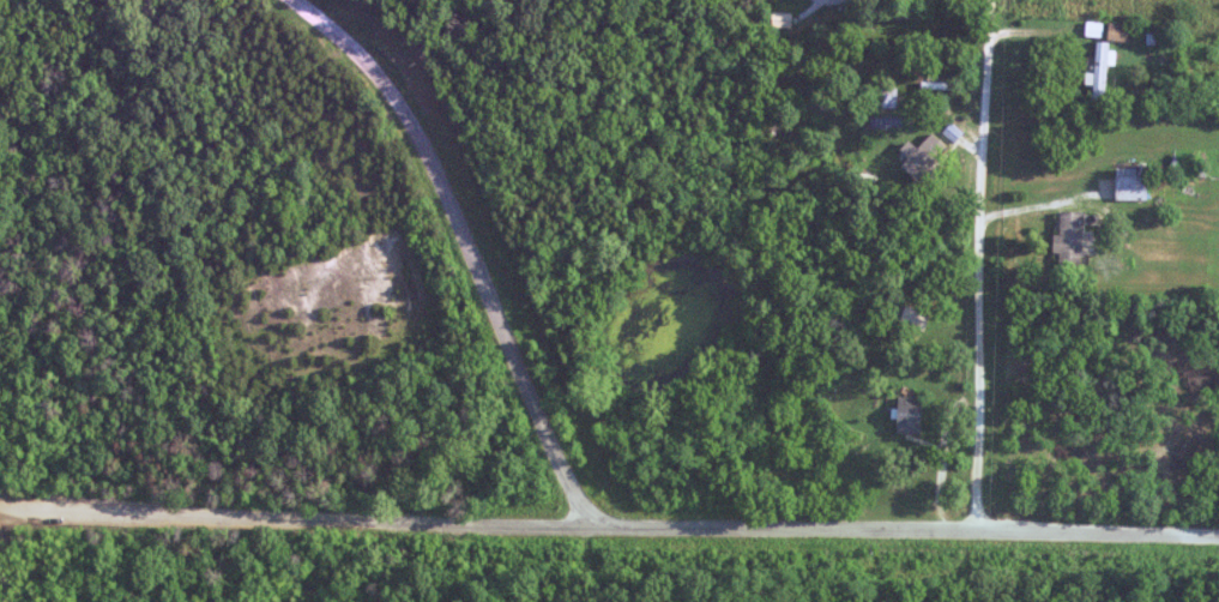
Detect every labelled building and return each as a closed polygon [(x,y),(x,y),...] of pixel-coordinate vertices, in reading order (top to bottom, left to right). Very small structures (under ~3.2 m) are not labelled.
[(774,27),(793,27),(793,14),(774,14),(774,27)] [(1110,40),(1130,40),(1130,24),(1111,24),(1110,40)] [(1096,102),(1108,102),(1108,42),(1096,42),(1096,102)] [(898,88),(882,88),(882,107),(898,108),(898,88)] [(1150,179),(1148,179),(1148,165),(1118,165),(1118,201),(1150,201),(1150,179)] [(1083,212),(1062,212),(1062,236),(1058,236),(1058,267),(1083,267),(1083,212)] [(931,313),(907,306),(902,325),(926,332),(931,313)] [(923,397),(899,397),(899,433),(923,433),(923,397)]
